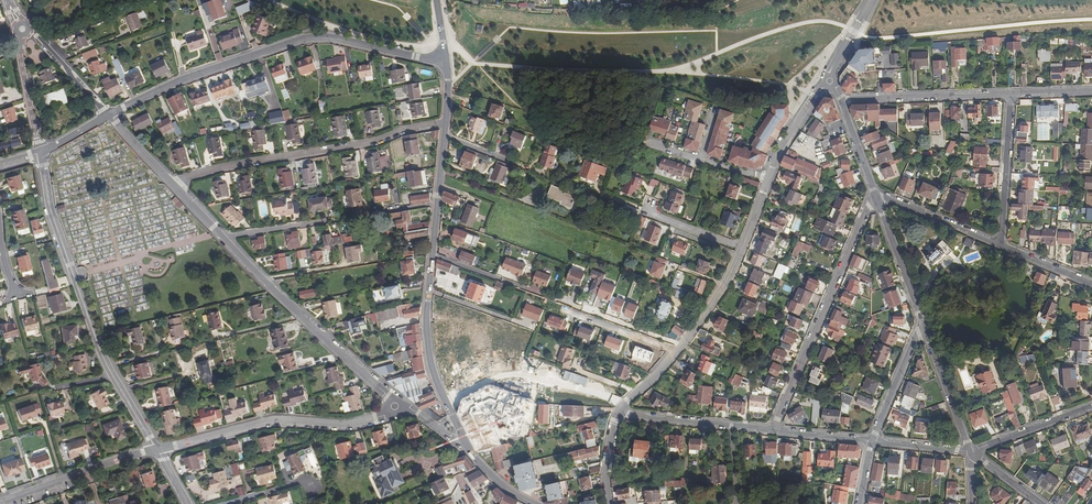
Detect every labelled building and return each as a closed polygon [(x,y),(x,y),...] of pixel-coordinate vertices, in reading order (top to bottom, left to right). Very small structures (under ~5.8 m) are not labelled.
[(209,22),(228,18),(224,0),(216,0),(204,3),(209,22)] [(252,10),(250,4),(248,3),(237,7),(239,14),(252,10)] [(137,12),(126,16),(131,31),(143,26),(137,12)] [(267,29),(268,24),(270,19),(258,15),(253,30),(267,35),(269,29),(267,29)] [(187,36),(191,47),(199,44),(200,45),(208,43),(204,30),(187,36)] [(241,30),(235,32),(220,36),(224,48),(239,44),(239,43),(244,42),(241,30)] [(89,46),(86,40),(84,36),(75,39),(79,50),(89,46)] [(1021,50),(1020,36),(1014,37),(1015,43),(1008,43),(1008,50),(1021,50)] [(948,49),(947,42),(932,43),(932,50),(939,49),(939,52),(945,52),(945,49),(948,49)] [(999,44),(987,45),(988,51),(990,53),(997,52),(998,51),(999,44)] [(875,46),(860,49),(849,64),(852,67),(859,71),(861,72),(867,72),(866,64),(876,63),(875,46)] [(96,48),(82,53),(85,59),(98,54),(96,48)] [(961,59),(966,59),(965,49),(955,49),(955,56),(956,60),(961,59)] [(1050,61),(1050,51),(1039,52),(1039,57),(1041,57),(1041,61),(1050,61)] [(891,53),(892,67),(899,67),(899,53),(891,53)] [(919,65),(928,65),(928,53),(911,54),(911,59),(911,64),(912,71),(919,70),(919,65)] [(308,60),(299,63),(303,74),(318,68),(313,56),(307,58),(308,60)] [(348,66),(346,56),(342,56),(342,57),(327,60),(330,72),(345,69),(344,67),(348,66)] [(99,59),(89,63),(93,75),(104,71),(99,59)] [(166,59),(153,65),(158,77),(171,70),(166,59)] [(949,81),(948,69),(946,69),(946,63),(938,63),(938,62),(933,62),(934,70),(933,70),(933,74),(942,74),(942,81),(949,81)] [(1074,71),(1078,71),(1081,71),(1081,62),(1066,63),(1067,68),(1067,73),(1074,73),(1074,71)] [(278,66),(272,68),(275,77),(287,72),(284,63),(278,65),(278,66)] [(365,64),(360,65),(362,77),(375,74),(373,64),(365,66),(365,64)] [(132,88),(134,87),(146,82),(140,72),(127,78),(121,66),(116,68),(125,84),(129,82),(132,88)] [(849,71),(856,75),(859,71),(852,67),(849,71)] [(405,68),(394,70),(396,83),(408,81),(405,68)] [(853,79),(856,75),(849,71),(845,68),(840,76),(839,80),(843,90),(847,93),(850,93),(858,83),(853,79)] [(1063,68),(1051,68),(1051,79),(1063,79),(1063,77),(1063,68)] [(42,77),(39,78),(42,86),(55,82),(50,70),(40,73),(42,77)] [(247,92),(268,85),(265,74),(263,73),(262,73),(261,74),(260,75),(259,76),(260,78),(244,83),(247,92)] [(113,81),(106,84),(112,96),(124,90),(118,78),(113,81)] [(409,93),(410,101),(421,99),(420,92),(422,92),(420,83),(408,85),(409,93)] [(231,84),(212,90),(216,100),(235,93),(231,84)] [(247,92),(249,97),(258,94),(259,95),(266,93),(265,91),(270,90),(268,85),(247,92)] [(287,88),(281,90),(284,99),(290,97),(287,88)] [(67,103),(63,90),(50,94),(43,97),(47,110),(57,106),(67,103)] [(196,111),(202,109),(201,106),(212,102),(208,90),(201,92),(202,94),(197,95),(197,94),(196,93),(190,95),(196,111)] [(188,104),(183,94),(171,100),(179,116),(190,110),(187,104),(188,104)] [(825,125),(833,122),(840,119),(833,99),(825,98),(813,114),(819,118),(821,115),(825,125)] [(694,120),(685,147),(698,151),(706,125),(698,122),(703,105),(691,100),(685,118),(694,120)] [(423,102),(411,104),(413,116),(425,114),(423,102)] [(501,119),(505,107),(493,103),(489,117),(499,120),(500,119),(501,119)] [(1077,112),(1077,104),(1065,103),(1064,111),(1077,112)] [(850,109),(853,119),(863,119),(863,113),(866,113),(867,120),(876,120),(876,125),(880,126),(879,114),(879,104),(852,105),(850,109)] [(1059,116),(1058,104),(1053,104),(1053,106),(1037,106),(1037,117),(1059,116)] [(973,108),(968,108),(968,117),(975,117),(974,122),(980,122),(980,105),(976,105),(976,110),(973,110),(973,108)] [(998,116),(997,105),(987,105),(987,109),(985,109),(985,116),(988,116),(998,116)] [(1,110),(5,123),(16,120),(13,112),(15,112),(13,106),(1,110)] [(790,106),(774,107),(774,113),(773,114),(772,113),(756,136),(758,137),(753,146),(757,148),(754,152),(748,151),(749,149),(741,146),(741,148),(734,146),(730,161),(756,169),(765,165),(768,156),(765,154),(771,145),(771,146),(776,138),(781,131),(785,123),(789,117),(790,106)] [(948,112),(949,117),(951,117),(952,118),(961,118),(961,109),(956,109),(956,107),(951,108),(951,112),(948,112)] [(286,122),(287,122),(283,110),(271,115),(273,124),(286,122)] [(378,110),(366,112),(368,124),(372,123),(373,128),(381,126),(378,110)] [(722,110),(708,154),(721,158),(735,114),(722,110)] [(155,122),(151,113),(135,121),(137,125),(136,126),(138,131),(155,122)] [(931,130),(944,130),(944,113),(931,113),(931,130)] [(923,125),(923,114),(911,114),(911,115),(907,115),(907,125),(923,125)] [(477,133),(484,118),(479,117),(478,118),(472,115),(469,121),(471,122),(468,129),(477,133)] [(344,121),(346,121),(345,116),(332,118),(336,137),(344,135),(343,131),(345,130),(344,121)] [(654,116),(651,129),(669,134),(668,137),(677,140),(681,127),(671,124),(672,121),(654,116)] [(164,123),(160,124),(164,133),(176,128),(176,130),(174,131),(176,136),(183,133),(178,123),(174,125),(172,119),(164,123)] [(824,125),(816,119),(809,130),(817,136),(824,125)] [(289,131),(290,140),(293,140),(294,144),(302,143),(298,120),(287,122),(286,122),(287,131),(289,131)] [(1049,121),(1037,122),(1037,139),(1049,139),(1049,121)] [(1063,131),(1064,123),(1053,122),(1053,136),(1059,136),(1059,131),(1063,131)] [(265,135),(266,135),(265,125),(258,127),(252,128),(249,128),(249,132),(252,132),(256,150),(264,149),(263,145),(266,144),(265,135)] [(1018,136),(1017,142),(1026,143),(1031,144),(1031,137),(1028,137),(1028,129),(1019,128),(1019,136),(1018,136)] [(1087,128),(1082,128),(1081,144),(1091,144),(1091,129),(1087,128)] [(510,144),(521,149),(526,136),(514,131),(511,136),(513,137),(510,144)] [(871,142),(874,149),(887,144),(889,144),(886,136),(881,138),(878,131),(861,137),(863,145),(871,142)] [(10,148),(8,142),(18,139),(16,133),(9,135),(11,140),(0,143),(0,150),(10,148)] [(421,155),(418,134),(405,136),(408,157),(421,155)] [(210,144),(212,153),(215,153),(216,157),(224,155),(219,136),(207,139),(209,144),(210,144)] [(833,149),(843,145),(840,138),(831,142),(831,144),(829,144),(830,146),(832,145),(833,149)] [(19,145),(18,139),(8,142),(10,148),(19,145)] [(951,154),(956,141),(951,141),(946,152),(951,154)] [(896,152),(892,143),(889,144),(887,144),(890,153),(896,152)] [(1091,160),(1091,144),(1081,144),(1076,143),(1076,147),(1080,148),(1080,160),(1089,160),(1091,160)] [(553,159),(554,156),(557,146),(550,144),(548,149),(546,148),(544,153),(546,154),(543,165),(552,168),(555,160),(553,159)] [(893,160),(890,153),(887,144),(874,149),(872,150),(875,160),(877,159),(879,165),(889,161),(893,160)] [(845,153),(843,145),(833,149),(836,156),(845,153)] [(186,152),(187,152),(186,147),(173,150),(177,165),(182,164),(183,168),(191,166),(190,162),(188,162),(186,152)] [(1021,161),(1022,161),(1031,162),(1032,147),(1022,147),(1021,161)] [(985,168),(987,149),(975,148),(974,167),(985,168)] [(472,170),(476,158),(478,153),(467,149),(465,153),(465,152),(460,165),(472,170)] [(792,171),(798,157),(796,154),(789,150),(788,152),(786,155),(795,159),(795,161),(785,157),(781,167),(792,171)] [(826,163),(829,162),(834,160),(832,156),(828,157),(826,151),(824,152),(826,163)] [(369,168),(367,168),(368,174),(381,171),(378,153),(369,154),(370,158),(367,158),(369,168)] [(355,170),(353,161),(351,161),(350,157),(342,158),(345,177),(357,175),(356,170),(355,170)] [(662,159),(659,170),(692,179),(695,167),(662,159)] [(600,172),(602,166),(585,160),(583,165),(587,167),(586,169),(584,169),(581,177),(593,181),(597,171),(600,172)] [(1089,171),(1089,160),(1080,160),(1079,171),(1089,171)] [(501,184),(508,165),(497,161),(494,169),(491,167),(489,173),(492,174),(490,179),(501,184)] [(839,176),(849,172),(849,161),(841,161),(841,169),(836,170),(838,176),(839,176)] [(895,176),(889,161),(879,165),(881,170),(883,175),(885,180),(895,176)] [(819,183),(820,170),(802,162),(798,174),(819,183)] [(305,179),(303,179),(304,184),(316,183),(313,164),(305,165),(306,169),(303,169),(305,179)] [(291,182),(289,172),(286,172),(286,168),(278,169),(281,189),(287,188),(288,191),(293,189),(293,187),(292,181),(291,182)] [(414,173),(414,171),(408,172),(409,176),(411,187),(423,185),(421,172),(414,173)] [(849,172),(839,176),(844,189),(855,184),(852,176),(853,176),(851,171),(849,172)] [(796,189),(800,178),(786,172),(783,179),(793,183),(791,187),(792,187),(792,189),(795,190),(796,189)] [(977,173),(976,174),(975,185),(976,186),(993,187),(994,174),(977,173)] [(23,188),(21,182),(19,175),(7,178),(8,183),(10,183),(10,187),(11,191),(23,188)] [(241,181),(236,182),(239,194),(245,193),(245,196),(251,195),(251,192),(248,176),(240,177),(241,181)] [(634,197),(636,191),(635,190),(636,186),(637,187),(639,188),(642,180),(631,176),(628,183),(627,182),(623,193),(634,197)] [(910,193),(915,181),(905,177),(900,188),(910,193)] [(1023,189),(1033,190),(1039,190),(1039,178),(1024,177),(1023,189)] [(658,188),(660,181),(652,178),(650,185),(658,188)] [(760,182),(746,178),(744,182),(759,186),(760,182)] [(221,181),(212,182),(216,199),(228,196),(226,184),(222,185),(221,181)] [(919,195),(932,200),(936,190),(940,192),(941,189),(924,182),(919,195)] [(741,187),(731,184),(727,196),(737,199),(741,187)] [(573,193),(551,185),(547,194),(548,194),(547,196),(560,201),(559,203),(570,207),(574,199),(571,198),(573,193)] [(360,194),(362,194),(361,188),(348,191),(351,207),(362,205),(360,194)] [(953,211),(959,213),(966,196),(961,194),(963,191),(957,188),(955,192),(952,190),(947,201),(942,199),(938,207),(952,212),(953,211)] [(381,201),(391,199),(389,189),(375,191),(377,203),(382,202),(381,201)] [(1033,190),(1023,189),(1020,189),(1019,205),(1029,205),(1032,205),(1033,190)] [(787,199),(785,198),(784,203),(791,206),(793,202),(797,203),(801,194),(791,190),(789,195),(787,199)] [(1065,191),(1063,190),(1062,190),(1061,206),(1069,207),(1070,191),(1065,191)] [(445,191),(444,200),(457,205),(460,197),(445,191)] [(684,196),(672,191),(669,200),(671,200),(670,203),(667,202),(664,209),(677,214),(684,196)] [(431,202),(430,194),(411,197),(412,205),(412,206),(431,202)] [(184,206),(177,197),(173,201),(180,209),(184,206)] [(327,197),(309,200),(311,212),(317,211),(318,212),(323,211),(323,210),(329,209),(329,207),(333,206),(332,198),(327,199),(327,197)] [(834,208),(845,213),(846,214),(848,208),(849,205),(850,205),(852,200),(846,197),(844,199),(839,197),(834,208)] [(282,214),(283,216),(295,214),(293,204),(288,205),(287,200),(274,202),(276,215),(280,214),(282,214)] [(479,208),(468,204),(461,222),(471,227),(479,208)] [(1028,216),(1028,209),(1029,205),(1019,205),(1013,204),(1012,210),(1020,211),(1020,216),(1028,216)] [(66,205),(57,207),(59,214),(68,211),(66,205)] [(239,223),(240,225),(247,218),(239,211),(238,212),(232,206),(229,208),(226,211),(223,214),(227,217),(226,218),(231,223),(232,222),(235,225),(237,224),(239,223)] [(843,219),(845,213),(834,208),(832,208),(829,216),(831,217),(830,218),(828,222),(837,226),(841,227),(843,223),(841,223),(843,219)] [(16,225),(27,222),(23,209),(12,212),(13,217),(14,217),(15,220),(14,220),(16,225)] [(391,218),(394,218),(403,216),(404,219),(397,220),(398,227),(403,226),(404,232),(429,228),(430,221),(412,225),(410,211),(390,214),(391,218)] [(739,216),(726,211),(721,225),(734,230),(739,216)] [(782,229),(786,219),(777,216),(776,220),(774,219),(772,225),(774,226),(772,229),(780,232),(781,229),(782,229)] [(830,232),(835,227),(837,226),(828,222),(819,218),(814,228),(832,235),(833,233),(830,232)] [(37,219),(34,220),(30,221),(37,246),(44,244),(37,219)] [(28,227),(27,222),(16,225),(16,226),(17,230),(28,227)] [(661,229),(650,224),(644,239),(655,244),(661,229)] [(429,228),(404,232),(402,233),(403,239),(429,235),(429,228)] [(469,234),(457,229),(453,239),(465,244),(469,234)] [(1050,243),(1050,245),(1056,245),(1057,230),(1043,229),(1043,230),(1042,242),(1046,242),(1050,243)] [(774,241),(777,235),(765,230),(756,250),(765,254),(771,240),(774,241)] [(1042,242),(1043,230),(1035,230),(1029,230),(1028,241),(1029,241),(1029,243),(1034,243),(1034,241),(1035,241),(1042,242)] [(293,234),(287,235),(289,249),(301,247),(298,231),(292,233),(293,234)] [(1058,243),(1071,243),(1071,234),(1059,233),(1058,243)] [(341,237),(344,243),(353,241),(352,236),(346,237),(345,234),(341,235),(341,237)] [(344,243),(341,237),(332,238),(331,235),(324,236),(325,246),(326,246),(334,245),(344,243)] [(879,244),(879,236),(867,235),(866,244),(879,244)] [(825,236),(821,245),(820,246),(831,251),(834,244),(835,244),(836,241),(825,236)] [(258,240),(253,241),(254,249),(266,247),(264,237),(258,238),(258,240)] [(971,248),(974,241),(966,238),(963,244),(971,248)] [(781,239),(779,245),(786,248),(789,242),(781,239)] [(687,246),(675,240),(670,250),(683,256),(687,246)] [(937,246),(944,253),(944,254),(946,257),(947,258),(954,252),(942,240),(937,246)] [(800,249),(802,243),(797,241),(792,255),(796,257),(800,249)] [(802,243),(800,249),(808,252),(810,246),(802,243)] [(944,253),(937,246),(926,258),(933,265),(944,253)] [(306,258),(304,250),(297,251),(298,259),(306,258)] [(323,250),(312,252),(314,264),(325,262),(323,250)] [(474,266),(477,257),(463,252),(459,261),(474,266)] [(1086,263),(1088,253),(1078,252),(1076,262),(1086,263)] [(274,263),(275,267),(276,271),(288,269),(286,257),(285,257),(284,253),(274,255),(274,259),(274,263)] [(760,267),(765,257),(755,253),(751,263),(760,267)] [(968,262),(979,258),(977,253),(966,257),(968,262)] [(31,270),(27,255),(17,257),(22,272),(31,270)] [(858,268),(862,258),(854,255),(849,265),(858,268)] [(661,279),(666,265),(667,260),(659,257),(657,256),(655,261),(650,275),(661,279)] [(416,273),(414,257),(404,259),(401,259),(404,275),(416,273)] [(48,288),(58,285),(56,279),(53,280),(48,259),(41,261),(48,288)] [(459,267),(438,259),(437,267),(450,272),(451,268),(456,270),(457,269),(458,269),(459,267)] [(516,274),(516,275),(522,277),(522,276),(523,276),(527,265),(510,259),(506,270),(512,273),(516,274)] [(708,266),(710,262),(701,259),(699,263),(700,263),(698,268),(707,272),(708,272),(709,271),(710,272),(711,268),(710,268),(710,267),(708,266)] [(790,260),(788,265),(793,268),(796,262),(790,260)] [(779,276),(783,266),(776,263),(774,269),(776,269),(774,274),(779,276)] [(761,285),(764,278),(762,277),(764,274),(754,269),(749,280),(761,285)] [(591,291),(594,292),(599,294),(603,281),(606,275),(593,270),(590,277),(595,279),(591,291)] [(891,280),(890,277),(891,277),(889,270),(878,274),(882,284),(880,285),(882,289),(894,285),(892,280),(891,280)] [(552,276),(537,271),(533,282),(547,287),(552,276)] [(571,284),(576,286),(581,288),(585,276),(571,271),(567,283),(571,284)] [(1042,285),(1046,276),(1037,272),(1033,281),(1042,285)] [(857,277),(872,283),(872,279),(859,274),(859,276),(857,275),(856,276),(857,277)] [(675,289),(679,279),(675,277),(671,288),(675,289)] [(872,283),(857,277),(855,283),(872,290),(872,283)] [(817,288),(818,283),(810,279),(806,288),(812,290),(814,287),(817,288)] [(699,288),(697,287),(695,291),(703,294),(707,282),(702,280),(699,288)] [(497,281),(495,288),(502,291),(505,283),(497,281)] [(617,286),(603,281),(599,294),(598,296),(611,301),(617,286)] [(487,287),(473,282),(467,297),(482,302),(487,287)] [(754,297),(758,287),(748,283),(744,293),(754,297)] [(389,286),(385,287),(387,301),(403,298),(401,284),(389,286)] [(807,307),(813,293),(799,288),(796,293),(793,301),(803,305),(807,307)] [(900,304),(898,299),(899,298),(895,288),(884,293),(889,308),(900,304)] [(313,289),(300,292),(301,298),(314,296),(313,289)] [(687,296),(688,294),(678,291),(677,296),(676,298),(685,301),(687,296)] [(850,305),(855,296),(845,291),(841,301),(850,305)] [(52,306),(53,313),(66,309),(61,293),(49,297),(52,306)] [(706,301),(696,297),(695,299),(694,302),(703,306),(706,301)] [(622,313),(626,301),(617,298),(612,309),(622,313)] [(738,311),(745,313),(751,316),(756,305),(742,299),(737,310),(738,311)] [(335,300),(323,303),(324,308),(325,308),(325,312),(326,319),(338,316),(335,300)] [(670,313),(671,309),(673,304),(663,300),(658,314),(666,318),(668,318),(670,313)] [(793,301),(791,301),(787,311),(799,316),(803,305),(793,301)] [(1039,312),(1037,318),(1038,321),(1046,324),(1048,321),(1054,323),(1057,316),(1053,314),(1057,304),(1048,301),(1042,313),(1039,312)] [(539,322),(544,310),(528,303),(523,316),(539,322)] [(634,319),(639,306),(631,303),(626,316),(634,319)] [(263,304),(252,307),(256,322),(267,319),(267,318),(268,318),(266,312),(265,312),(263,304)] [(403,317),(402,315),(405,314),(406,319),(420,316),(421,306),(416,307),(417,308),(412,309),(411,304),(397,307),(377,312),(379,322),(400,317),(400,318),(403,317)] [(1087,318),(1088,306),(1084,306),(1084,305),(1080,305),(1080,304),(1074,304),(1073,311),(1079,312),(1079,318),(1087,318)] [(832,320),(842,324),(846,326),(848,320),(841,316),(844,309),(837,306),(831,320),(832,320)] [(219,312),(208,315),(211,330),(223,327),(221,321),(222,321),(221,315),(220,315),(219,312)] [(360,317),(356,318),(348,320),(344,321),(346,329),(351,328),(353,336),(362,333),(360,325),(368,322),(366,315),(360,317)] [(566,321),(551,315),(548,325),(562,330),(565,322),(566,321)] [(723,331),(728,321),(719,317),(718,321),(716,321),(714,327),(723,331)] [(802,320),(794,317),(793,317),(789,325),(799,329),(802,320)] [(28,320),(27,318),(22,319),(25,331),(39,328),(36,318),(28,320)] [(172,327),(170,328),(173,341),(186,338),(183,324),(181,325),(179,318),(171,320),(172,327)] [(837,335),(842,324),(832,320),(827,331),(831,333),(830,337),(835,339),(837,335)] [(1089,336),(1089,327),(1091,327),(1091,321),(1081,320),(1080,336),(1089,336)] [(8,325),(7,323),(1,325),(4,339),(19,335),(16,323),(8,325)] [(410,344),(421,341),(419,324),(403,327),(404,329),(407,329),(407,335),(405,336),(406,341),(400,343),(400,345),(403,346),(410,344)] [(894,340),(896,334),(894,333),(896,328),(887,324),(880,341),(893,346),(895,340),(894,340)] [(685,332),(676,325),(673,330),(682,337),(685,332)] [(76,326),(63,328),(65,343),(79,340),(76,326)] [(134,330),(130,331),(128,331),(129,337),(133,336),(135,347),(145,345),(141,328),(134,330)] [(289,348),(287,340),(284,328),(272,331),(277,351),(289,348)] [(792,345),(797,334),(787,330),(783,341),(792,345)] [(622,350),(624,340),(608,336),(606,346),(622,350)] [(1078,351),(1087,351),(1088,345),(1086,345),(1087,339),(1077,338),(1077,339),(1072,339),(1072,350),(1078,351)] [(423,356),(421,341),(410,344),(411,348),(408,348),(410,355),(402,357),(403,361),(423,356)] [(718,349),(715,348),(713,347),(714,343),(710,341),(708,345),(704,343),(702,349),(718,356),(720,351),(718,349)] [(791,347),(782,343),(780,347),(789,351),(791,347)] [(884,357),(886,358),(890,349),(879,344),(871,362),(881,366),(881,365),(882,366),(884,362),(883,361),(884,357)] [(569,359),(570,356),(573,349),(563,346),(557,360),(563,362),(563,363),(569,366),(571,360),(569,359)] [(828,364),(834,350),(824,346),(818,360),(828,364)] [(781,362),(786,352),(776,348),(772,358),(781,362)] [(1022,350),(1019,349),(1016,357),(1027,355),(1026,352),(1023,352),(1021,351),(1022,350)] [(1088,360),(1088,357),(1088,351),(1087,351),(1078,351),(1077,365),(1087,365),(1088,360)] [(853,362),(855,357),(853,355),(853,354),(849,352),(847,357),(851,359),(850,361),(853,362)] [(290,353),(275,359),(279,366),(281,366),(285,374),(297,369),(290,353)] [(84,360),(87,360),(86,354),(75,355),(76,360),(73,361),(75,372),(86,370),(85,366),(84,360)] [(1030,365),(1036,363),(1034,354),(1027,356),(1030,365)] [(707,367),(709,363),(708,362),(709,358),(702,355),(700,359),(702,359),(700,364),(707,367)] [(425,369),(423,356),(403,361),(405,369),(414,367),(415,371),(425,369)] [(921,379),(928,376),(927,372),(927,373),(925,369),(926,368),(923,358),(918,360),(916,365),(917,368),(914,369),(911,376),(915,377),(917,376),(918,378),(921,379)] [(200,368),(202,375),(203,379),(204,379),(206,385),(216,382),(215,376),(214,376),(210,360),(199,363),(200,368)] [(228,369),(236,366),(233,360),(226,362),(228,369)] [(42,378),(41,378),(40,373),(39,368),(40,368),(39,362),(18,368),(19,373),(20,373),(20,376),(24,375),(25,372),(26,371),(29,371),(32,381),(38,379),(38,382),(43,386),(47,382),(42,378)] [(148,362),(136,365),(140,380),(152,377),(148,362)] [(628,372),(629,373),(631,367),(620,363),(615,376),(627,381),(629,375),(627,375),(628,372)] [(707,367),(700,364),(697,370),(706,374),(711,364),(709,363),(707,367)] [(776,377),(781,366),(773,363),(769,374),(776,377)] [(396,371),(393,364),(390,365),(385,366),(388,373),(396,371)] [(1077,382),(1076,365),(1061,366),(1062,383),(1077,382)] [(810,376),(822,382),(824,375),(819,373),(820,370),(812,366),(809,375),(810,375),(810,376)] [(345,390),(341,377),(339,378),(336,368),(325,371),(328,380),(324,381),(326,386),(333,384),(335,392),(345,390)] [(416,405),(437,396),(434,391),(424,396),(420,379),(428,377),(425,369),(415,371),(392,377),(386,381),(416,405)] [(967,369),(959,371),(965,391),(973,388),(967,369)] [(688,387),(695,375),(688,370),(683,378),(681,377),(679,382),(688,387)] [(987,391),(995,388),(996,388),(990,371),(977,376),(983,393),(987,391)] [(738,387),(742,377),(735,374),(730,384),(733,386),(738,387)] [(775,384),(777,379),(768,375),(764,384),(772,388),(774,383),(775,384)] [(820,386),(822,382),(810,376),(808,381),(820,386)] [(744,377),(740,387),(746,389),(750,380),(744,377)] [(873,393),(878,382),(867,377),(863,388),(873,393)] [(906,396),(914,399),(919,387),(908,382),(903,394),(906,396)] [(1047,394),(1043,385),(1029,390),(1033,400),(1040,397),(1041,401),(1048,398),(1046,394),(1047,394)] [(173,404),(172,397),(169,386),(155,390),(159,408),(173,404)] [(706,402),(706,403),(711,404),(712,388),(698,386),(697,396),(694,396),(693,403),(696,403),(696,402),(701,403),(701,402),(706,402)] [(361,410),(358,401),(361,400),(357,387),(348,389),(350,397),(343,399),(344,404),(347,403),(350,412),(350,413),(361,410)] [(528,401),(494,388),(491,396),(525,408),(528,401)] [(1022,402),(1019,395),(1017,396),(1016,392),(1014,393),(1013,388),(1008,390),(1014,405),(1022,402)] [(90,395),(99,410),(109,404),(106,398),(105,399),(102,395),(104,394),(102,389),(90,395)] [(754,406),(760,407),(765,408),(766,397),(761,396),(762,391),(750,389),(749,406),(754,406)] [(306,401),(304,391),(294,393),(293,390),(288,391),(290,399),(282,401),(284,409),(297,406),(296,404),(306,401)] [(1005,399),(1010,397),(1008,390),(1001,393),(1002,394),(1003,394),(1005,399)] [(849,406),(853,397),(841,392),(842,403),(848,405),(849,406)] [(666,407),(670,401),(655,393),(651,402),(658,406),(659,404),(666,407)] [(277,405),(274,394),(264,397),(263,394),(258,395),(260,403),(252,405),(254,413),(267,410),(267,408),(277,405)] [(870,408),(873,401),(860,395),(856,403),(870,408)] [(422,410),(425,409),(440,403),(437,396),(416,405),(422,410)] [(914,399),(906,396),(902,405),(905,406),(905,408),(903,413),(912,416),(914,412),(910,411),(914,399)] [(721,409),(721,411),(725,411),(726,409),(727,401),(727,398),(715,397),(714,405),(716,405),(716,408),(718,409),(721,409)] [(1015,428),(1021,426),(1010,397),(1005,399),(1003,400),(1005,405),(1007,404),(1015,428)] [(813,403),(812,417),(811,423),(816,423),(816,417),(819,418),(820,407),(821,403),(810,398),(810,403),(813,403)] [(736,402),(731,402),(730,410),(735,410),(739,411),(739,413),(744,413),(745,403),(740,402),(740,400),(736,399),(736,402)] [(47,403),(51,416),(65,411),(62,401),(53,403),(53,402),(47,403)] [(238,415),(243,414),(248,413),(246,402),(236,404),(235,401),(230,402),(232,410),(224,412),(226,420),(239,417),(238,415)] [(26,418),(27,419),(31,417),(36,415),(36,414),(41,412),(38,403),(17,410),(21,420),(26,418)] [(344,404),(342,404),(344,414),(350,412),(347,403),(344,404)] [(585,417),(585,406),(564,405),(564,416),(585,417)] [(806,415),(801,407),(795,410),(796,411),(792,413),(788,415),(793,423),(806,415)] [(208,423),(212,422),(218,421),(218,419),(216,411),(215,410),(205,413),(205,409),(200,410),(202,418),(194,420),(196,428),(209,425),(208,423)] [(438,422),(440,421),(432,413),(431,414),(425,409),(422,410),(438,422)] [(841,413),(841,411),(823,409),(822,421),(840,423),(841,413)] [(906,424),(908,417),(899,415),(899,413),(898,413),(899,411),(895,409),(893,415),(898,418),(897,421),(906,424)] [(177,418),(175,410),(164,412),(166,421),(177,418)] [(975,427),(989,422),(984,410),(971,415),(975,427)] [(177,418),(166,421),(166,423),(165,423),(169,435),(177,433),(175,425),(182,423),(181,419),(177,420),(177,418)] [(115,433),(116,436),(117,440),(125,437),(119,420),(103,426),(106,436),(110,435),(115,433)] [(596,427),(594,421),(580,425),(582,431),(585,430),(593,428),(596,427)] [(915,432),(924,433),(924,429),(928,429),(929,422),(924,421),(924,423),(916,422),(915,432)] [(419,425),(409,427),(412,437),(419,435),(418,431),(420,430),(419,425)] [(1075,441),(1084,438),(1091,435),(1088,425),(1078,429),(1077,426),(1071,428),(1075,441)] [(597,445),(593,428),(585,430),(589,447),(597,445)] [(374,438),(376,445),(376,446),(387,443),(386,438),(385,438),(383,430),(373,433),(374,438)] [(275,434),(261,438),(264,452),(276,448),(274,440),(277,439),(275,434)] [(1058,438),(1055,439),(1050,441),(1054,452),(1059,450),(1068,446),(1064,435),(1058,438)] [(530,437),(527,438),(529,446),(535,444),(533,436),(530,437)] [(677,448),(677,452),(681,452),(681,448),(683,448),(683,436),(671,436),(668,436),(667,448),(677,448)] [(695,449),(702,449),(702,448),(706,448),(706,438),(702,438),(702,439),(696,439),(690,440),(690,449),(695,449)] [(777,442),(777,453),(781,453),(781,455),(796,455),(796,445),(781,444),(781,438),(777,438),(777,442)] [(88,450),(85,440),(66,445),(71,459),(77,457),(76,455),(79,455),(85,453),(84,451),(88,450)] [(233,441),(235,449),(241,448),(239,440),(233,441)] [(647,459),(649,442),(634,440),(634,446),(631,446),(631,449),(630,449),(629,457),(647,459)] [(1020,445),(1023,454),(1024,457),(1039,451),(1034,440),(1020,445)] [(235,449),(233,441),(227,443),(229,451),(235,449)] [(352,450),(351,448),(350,442),(338,444),(339,449),(341,460),(354,456),(353,451),(352,451),(352,450)] [(351,448),(352,450),(358,449),(359,451),(366,450),(364,442),(357,444),(357,446),(351,448)] [(492,448),(497,470),(515,466),(513,459),(503,461),(501,452),(513,449),(512,442),(493,448),(492,448)] [(777,453),(777,442),(771,442),(771,443),(766,443),(766,455),(764,455),(764,463),(777,463),(777,453)] [(858,446),(849,445),(838,444),(837,456),(855,458),(855,457),(859,457),(860,449),(858,446)] [(755,456),(755,445),(746,445),(746,456),(755,456)] [(574,461),(600,455),(600,446),(585,450),(585,448),(568,452),(571,464),(575,463),(574,461)] [(1011,463),(1013,451),(1001,449),(1000,455),(1002,455),(1001,461),(1011,463)] [(820,466),(834,467),(835,451),(828,451),(827,454),(819,453),(818,465),(820,466)] [(808,467),(808,461),(808,453),(804,452),(803,467),(802,467),(802,472),(814,473),(814,467),(810,467),(808,467)] [(47,453),(28,459),(31,467),(35,466),(36,469),(50,464),(47,453)] [(293,467),(292,468),(294,474),(296,475),(304,471),(306,469),(299,453),(288,457),(288,459),(289,461),(291,462),(293,467)] [(201,468),(197,455),(182,458),(183,463),(187,463),(189,471),(201,468)] [(388,475),(395,492),(400,490),(398,485),(404,482),(398,466),(396,467),(393,458),(386,461),(384,456),(374,460),(377,466),(379,465),(384,477),(388,475)] [(465,465),(468,472),(476,468),(472,464),(466,456),(456,459),(459,466),(465,465)] [(917,469),(918,458),(908,457),(907,467),(917,469)] [(21,458),(2,465),(6,477),(11,475),(11,476),(15,474),(20,472),(20,471),(25,470),(21,458)] [(900,470),(901,459),(889,458),(888,469),(900,470)] [(459,466),(456,459),(442,464),(443,466),(447,476),(450,475),(449,470),(459,466)] [(933,473),(934,460),(923,459),(921,472),(933,473)] [(946,472),(947,461),(937,460),(936,471),(946,472)] [(521,492),(539,487),(533,461),(515,466),(517,475),(516,475),(517,483),(519,483),(521,492)] [(880,482),(883,465),(874,463),(871,480),(872,480),(871,485),(878,486),(880,482)] [(274,465),(258,469),(261,483),(268,482),(267,480),(271,479),(277,478),(274,465)] [(717,482),(725,482),(724,472),(726,472),(725,465),(723,465),(715,465),(715,466),(712,466),(712,476),(707,476),(707,486),(717,485),(717,482)] [(855,489),(857,478),(859,467),(846,465),(842,486),(848,487),(855,489)] [(447,476),(443,466),(436,469),(441,479),(443,478),(447,476)] [(1091,469),(1080,467),(1075,466),(1068,476),(1072,480),(1077,473),(1085,479),(1088,475),(1091,469)] [(152,475),(154,474),(153,470),(141,474),(146,487),(156,484),(153,478),(152,475)] [(488,480),(479,471),(468,477),(471,484),(470,484),(473,489),(488,480)] [(225,472),(215,474),(218,488),(229,485),(225,472)] [(1048,488),(1047,490),(1052,493),(1060,482),(1047,473),(1041,482),(1048,488)] [(382,497),(395,492),(388,475),(384,477),(375,479),(382,497)] [(591,476),(580,479),(583,490),(594,488),(591,476)] [(445,484),(443,479),(432,484),(434,489),(432,489),(435,496),(450,489),(447,483),(445,484)] [(1081,487),(1086,491),(1091,482),(1087,479),(1081,487)] [(562,488),(561,482),(547,485),(550,501),(564,498),(562,488)] [(848,487),(842,486),(835,485),(825,483),(824,483),(824,489),(834,490),(832,501),(845,503),(848,487)] [(244,486),(237,488),(239,497),(247,494),(244,486)] [(1082,496),(1086,491),(1081,487),(1077,492),(1082,496)] [(1010,496),(999,488),(994,489),(991,493),(991,498),(995,500),(996,498),(999,500),(997,502),(995,503),(1004,503),(1010,496)] [(501,503),(504,495),(498,489),(493,493),(501,503)] [(631,499),(629,489),(618,491),(618,492),(618,494),(619,495),(620,499),(625,498),(626,500),(631,499)] [(471,503),(477,500),(471,490),(466,494),(471,503)] [(647,498),(647,502),(667,501),(666,490),(645,491),(646,498),(647,498)] [(127,494),(117,497),(110,499),(112,503),(140,503),(139,498),(128,501),(127,494)] [(271,503),(282,503),(280,495),(268,498),(269,503),(271,502),(271,503)] [(501,503),(500,503),(501,503),(518,503),(519,502),(504,495),(501,503)] [(437,503),(438,503),(455,503),(451,496),(437,503)]
